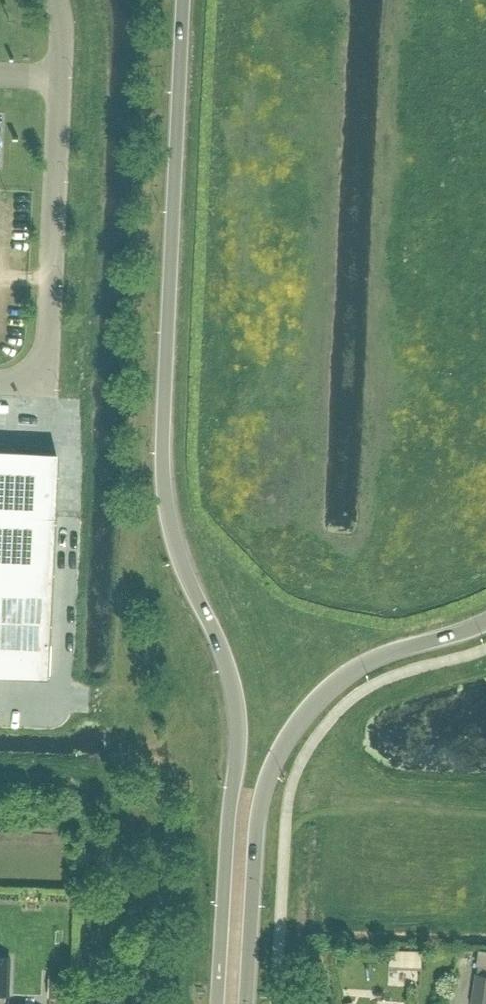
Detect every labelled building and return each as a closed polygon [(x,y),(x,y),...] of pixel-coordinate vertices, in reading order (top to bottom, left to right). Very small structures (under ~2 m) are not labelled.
[(50,678),(57,516),(49,516),(51,476),(13,474),(14,470),(2,470),(2,474),(0,474),(0,676),(50,678)] [(393,968),(426,965),(424,946),(392,949),(393,968)] [(11,996),(12,956),(0,956),(0,995),(11,996)] [(476,973),(471,1003),(481,1003),(485,1003),(485,974),(476,973)]
